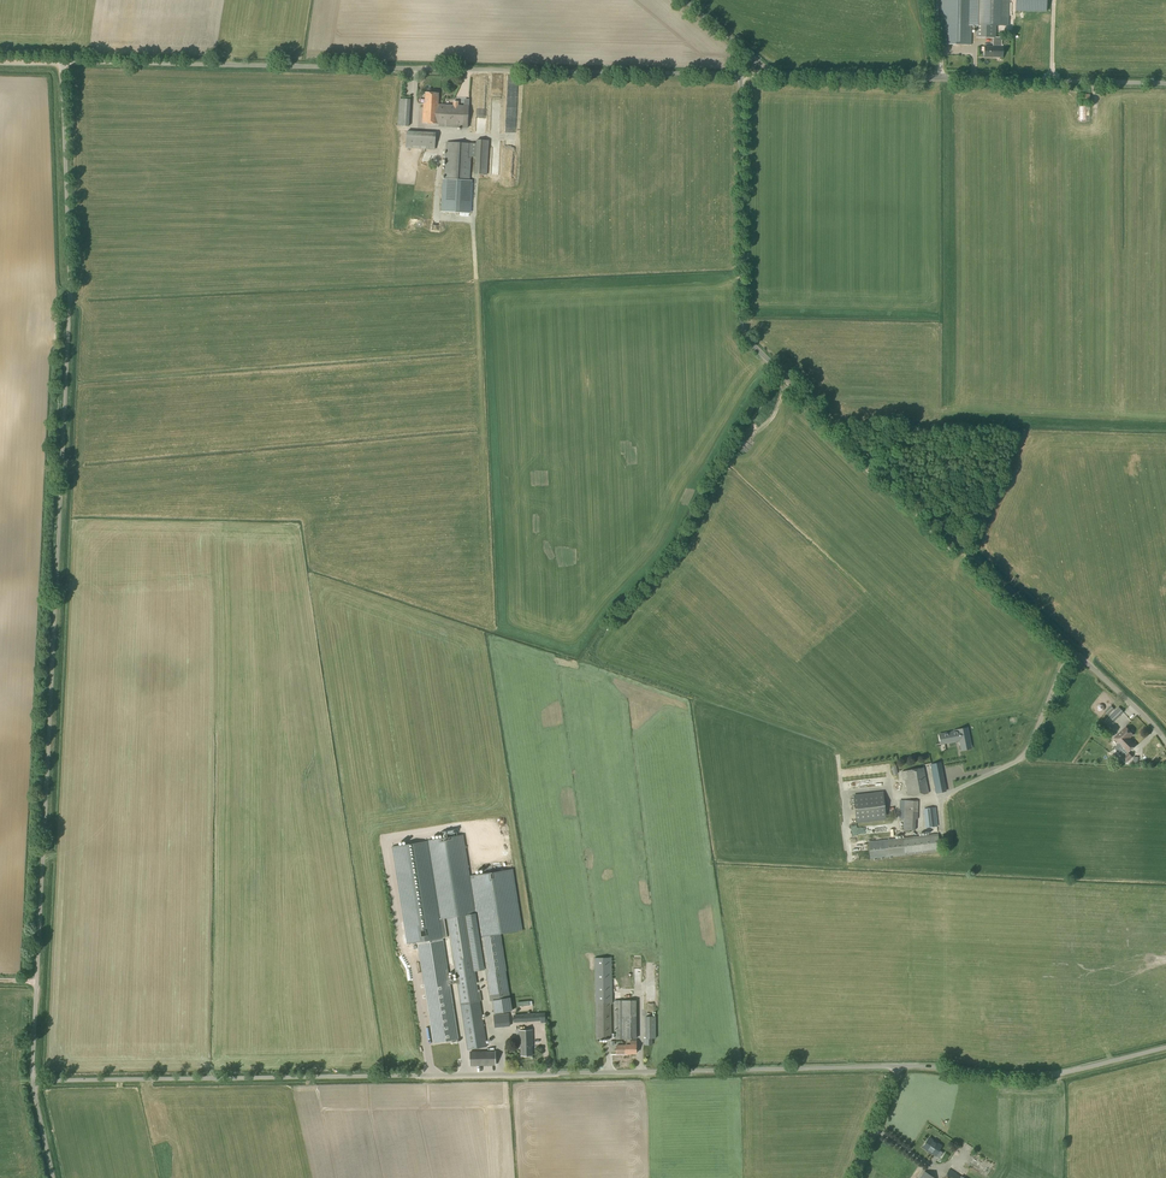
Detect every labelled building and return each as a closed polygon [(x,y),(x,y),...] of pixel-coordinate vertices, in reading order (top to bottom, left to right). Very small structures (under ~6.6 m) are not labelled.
[(993,47),(985,47),(984,57),(1002,57),(1003,47),(1001,47),(1001,38),(996,38),(996,21),(1008,21),(1009,0),(941,0),(940,45),(971,45),(972,26),(975,26),(975,38),(993,38),(993,47)] [(1015,12),(1046,12),(1046,0),(1015,0),(1015,12)] [(469,106),(438,104),(439,93),(425,93),(425,103),(423,103),(422,123),(437,124),(438,124),(438,127),(467,128),(469,106)] [(1090,102),(1091,94),(1078,94),(1077,102),(1090,102)] [(409,126),(411,99),(399,99),(398,126),(409,126)] [(487,118),(487,104),(479,103),(479,118),(487,118)] [(493,106),(493,131),(502,131),(502,106),(493,106)] [(435,150),(436,133),(407,131),(406,148),(435,150)] [(487,175),(489,141),(476,140),(474,174),(487,175)] [(470,182),(472,143),(446,142),(444,180),(442,180),(441,212),(471,213),(472,182),(470,182)] [(508,174),(515,174),(516,145),(508,145),(508,148),(510,148),(510,151),(510,156),(507,156),(506,163),(509,164),(508,174)] [(1111,706),(1104,712),(1105,712),(1108,715),(1114,709),(1111,706)] [(1114,722),(1120,716),(1124,712),(1119,707),(1109,716),(1114,722)] [(972,727),(962,728),(962,730),(963,739),(965,749),(975,748),(972,727)] [(1129,738),(1133,735),(1125,727),(1114,738),(1119,743),(1123,739),(1124,741),(1128,738),(1129,738)] [(962,730),(943,733),(944,742),(963,739),(962,730)] [(1135,745),(1129,738),(1128,738),(1124,741),(1123,739),(1119,743),(1128,752),(1135,745)] [(1127,763),(1133,757),(1129,753),(1123,758),(1127,763)] [(939,773),(937,763),(930,765),(936,793),(946,791),(942,772),(939,773)] [(928,793),(923,768),(901,772),(903,780),(904,780),(908,796),(913,795),(913,796),(928,793)] [(856,822),(886,819),(883,792),(853,796),(856,822)] [(916,830),(916,821),(917,821),(918,801),(899,800),(899,819),(904,819),(903,830),(916,830)] [(926,828),(937,826),(935,807),(923,809),(926,828)] [(484,969),(462,834),(461,834),(426,840),(439,919),(438,919),(425,840),(412,843),(390,846),(406,943),(416,942),(432,1043),(433,1043),(458,1039),(450,984),(457,983),(468,1049),(486,1046),(479,1001),(482,1001),(480,992),(478,992),(475,971),(484,969)] [(870,859),(885,857),(940,851),(938,834),(868,842),(870,859)] [(480,936),(486,974),(490,1001),(492,1001),(493,1004),(494,1014),(509,1012),(513,1012),(511,1003),(506,971),(500,933),(522,930),(513,869),(470,876),(480,936)] [(595,975),(595,1002),(596,1039),(612,1039),(611,1002),(612,1002),(611,958),(599,958),(594,958),(595,975)] [(636,1039),(636,1000),(616,1000),(614,1000),(614,1039),(616,1039),(626,1039),(626,1045),(625,1045),(626,1046),(616,1046),(616,1054),(626,1054),(626,1053),(636,1053),(636,1041),(631,1041),(631,1039),(636,1039)] [(546,1023),(545,1013),(545,1012),(515,1014),(513,1015),(514,1023),(541,1021),(541,1023),(546,1023)] [(495,1028),(510,1026),(509,1013),(494,1015),(494,1017),(493,1017),(495,1028)] [(645,1039),(656,1039),(656,1016),(645,1016),(645,1039)] [(532,1056),(531,1045),(533,1045),(532,1030),(519,1030),(519,1047),(521,1047),(521,1056),(532,1056)] [(469,1051),(470,1066),(496,1066),(496,1051),(469,1051)] [(935,1155),(936,1154),(941,1146),(929,1138),(923,1147),(935,1155)] [(949,1169),(943,1177),(964,1177),(961,1176),(961,1177),(949,1169)]
